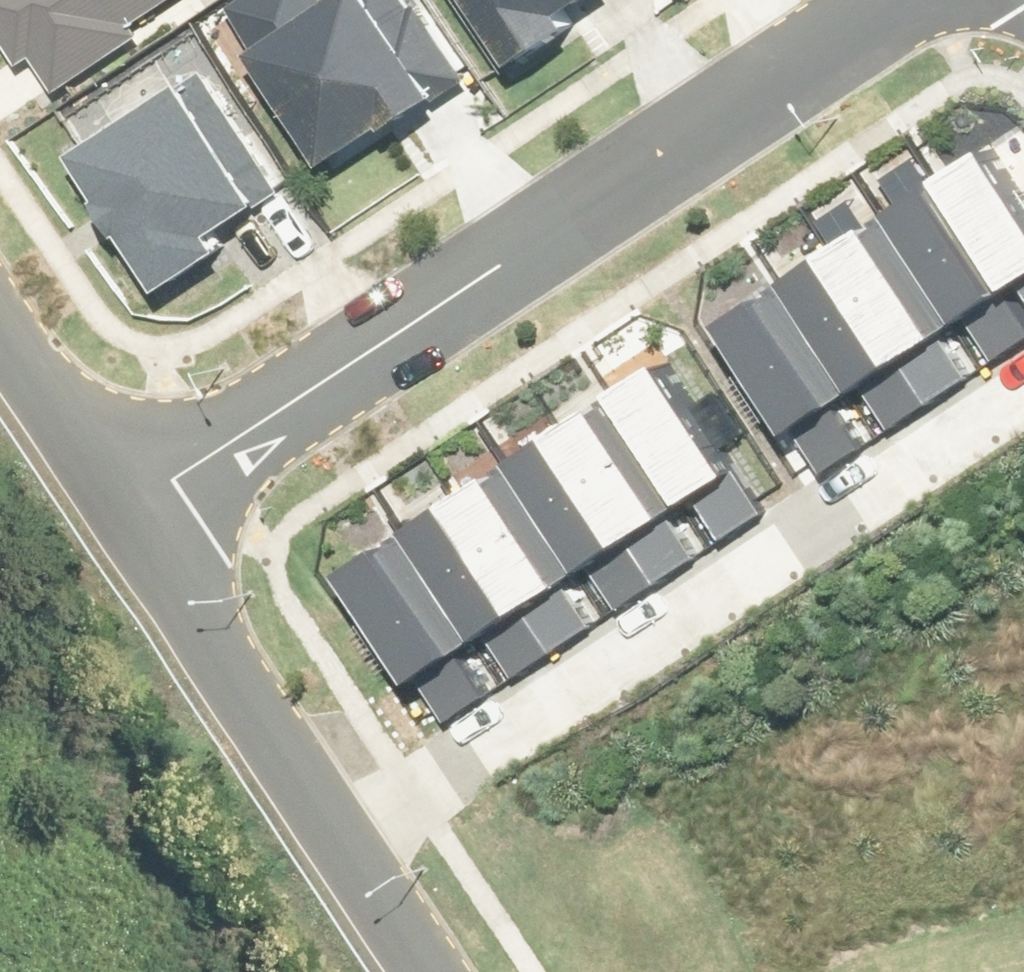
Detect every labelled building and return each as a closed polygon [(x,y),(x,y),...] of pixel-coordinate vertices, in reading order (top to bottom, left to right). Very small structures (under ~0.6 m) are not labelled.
[(55,94),(197,0),(0,0),(0,10),(55,94)] [(336,164),(465,82),(413,0),(362,0),(338,15),(329,0),(261,0),(239,14),(336,164)] [(528,76),(645,0),(478,0),(528,76)] [(282,197),(207,86),(94,163),(179,287),(230,252),(221,239),(282,197)] [(923,189),(1023,340),(1023,216),(980,151),(923,189)] [(870,225),(971,376),(1023,342),(1023,340),(923,189),(870,225)] [(870,225),(822,257),(924,407),(971,376),(870,225)] [(822,257),(771,291),(872,442),(924,407),(822,257)] [(771,291),(711,331),(813,481),(872,442),(771,291)] [(664,364),(602,406),(703,555),(765,513),(664,364)] [(602,406),(552,439),(652,588),(703,555),(602,406)] [(552,439),(502,473),(602,622),(652,588),(552,439)] [(502,473),(450,508),(550,656),(602,622),(502,473)] [(450,508),(402,540),(502,688),(550,656),(450,508)] [(502,688),(402,540),(340,581),(405,678),(414,672),(448,724),(502,688)]
